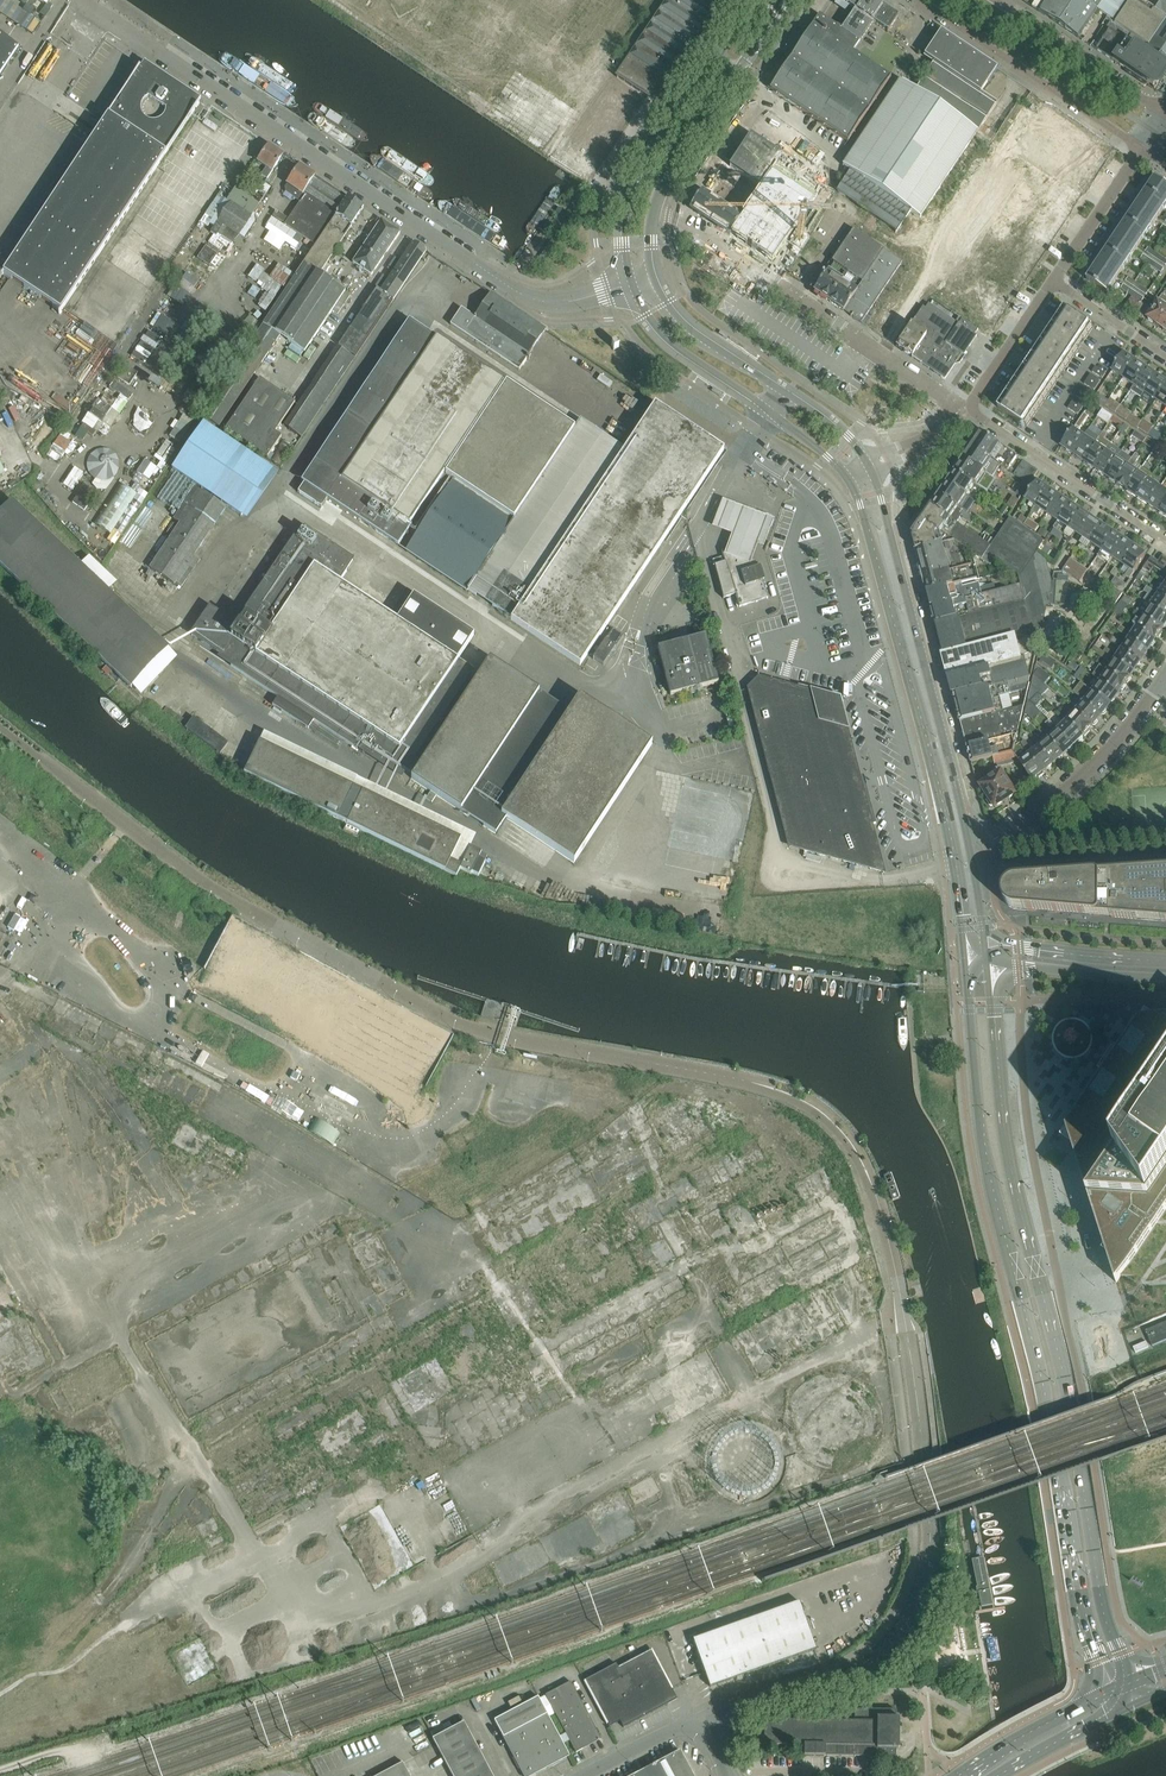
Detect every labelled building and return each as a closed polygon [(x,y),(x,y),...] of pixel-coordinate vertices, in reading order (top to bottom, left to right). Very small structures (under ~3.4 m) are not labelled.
[(49,11),(56,0),(33,0),(49,11)] [(616,76),(657,103),(698,42),(699,42),(699,41),(699,40),(705,31),(706,31),(706,30),(712,20),(713,21),(714,20),(713,19),(719,10),(720,10),(721,9),(720,9),(726,0),(667,0),(616,76)] [(881,6),(882,4),(877,0),(836,0),(834,2),(846,10),(849,5),(855,10),(842,30),(860,42),(873,22),(888,31),(897,17),(881,6)] [(1059,25),(1075,0),(1046,0),(1038,11),(1059,25)] [(1097,10),(1114,21),(1128,0),(1075,0),(1059,25),(1078,38),(1097,10)] [(1155,8),(1148,4),(1147,6),(1140,1),(1141,0),(1128,0),(1114,21),(1112,23),(1131,35),(1147,46),(1147,47),(1165,59),(1165,0),(1161,0),(1155,8)] [(891,77),(853,51),(860,42),(842,30),(819,14),(769,89),(848,141),(891,77)] [(1127,42),(1131,35),(1112,23),(1096,49),(1113,61),(1122,47),(1123,48),(1127,42)] [(850,170),(836,191),(897,231),(910,211),(920,217),(996,103),(981,92),(997,68),(940,31),(924,55),(935,63),(916,91),(899,80),(842,165),(850,170)] [(1113,61),(1149,85),(1154,88),(1155,89),(1156,88),(1159,83),(1160,81),(1163,77),(1164,75),(1165,72),(1165,59),(1147,47),(1147,46),(1131,35),(1127,42),(1123,48),(1122,47),(1113,61)] [(18,48),(0,36),(0,76),(18,48)] [(255,54),(249,64),(288,90),(295,80),(255,54)] [(61,311),(199,104),(201,100),(153,68),(143,62),(141,65),(3,273),(61,311)] [(248,65),(241,75),(281,101),(287,91),(248,65)] [(323,99),(316,109),(356,135),(362,126),(323,99)] [(315,110),(309,120),(348,146),(355,136),(315,110)] [(722,160),(690,208),(730,235),(776,165),(782,156),(750,135),(730,165),(722,160)] [(388,143),(382,153),(422,179),(428,169),(388,143)] [(272,172),(283,155),(269,145),(258,162),(266,167),(261,175),(267,178),(272,171),(272,172)] [(381,154),(374,164),(414,190),(421,180),(381,154)] [(776,165),(730,235),(768,260),(815,191),(776,165)] [(324,182),(300,166),(285,188),(285,192),(300,202),(285,225),(315,245),(315,246),(348,198),(324,182)] [(1155,177),(1149,186),(1165,198),(1165,185),(1156,178),(1155,177)] [(1165,206),(1165,198),(1149,186),(1139,202),(1137,201),(1134,206),(1135,207),(1129,217),(1150,231),(1165,206)] [(558,195),(548,188),(522,228),(532,234),(558,195)] [(463,195),(457,205),(497,231),(503,221),(463,195)] [(318,333),(331,312),(332,310),(338,314),(350,296),(344,292),(345,291),(320,274),(363,208),(348,198),(315,246),(315,245),(296,274),(297,274),(201,416),(218,427),(279,335),(305,352),(318,333)] [(228,226),(240,234),(250,218),(230,205),(220,221),(224,224),(223,226),(219,231),(223,233),(228,226)] [(456,206),(449,215),(489,242),(496,232),(456,206)] [(1130,260),(1150,231),(1129,217),(1119,232),(1117,231),(1114,236),(1115,237),(1109,246),(1130,260)] [(371,275),(400,232),(381,220),(352,263),(371,275)] [(293,239),(297,234),(278,221),(275,226),(293,239)] [(217,222),(210,232),(216,236),(219,231),(223,226),(217,222)] [(822,277),(813,291),(843,311),(844,309),(851,314),(850,316),(861,323),(902,262),(853,229),(831,262),(834,263),(831,269),(829,268),(828,270),(827,270),(824,275),(822,274),(821,276),(822,277)] [(220,251),(227,241),(219,236),(216,241),(211,238),(208,243),(220,251)] [(393,300),(426,250),(414,242),(381,291),(377,288),(338,346),(355,357),(393,300)] [(209,266),(218,254),(205,246),(197,258),(209,266)] [(1108,293),(1130,260),(1109,246),(1099,261),(1097,260),(1094,266),(1095,267),(1087,279),(1107,293),(1108,293)] [(1148,247),(1146,252),(1165,265),(1165,260),(1148,247)] [(1164,268),(1143,255),(1141,259),(1161,272),(1164,268)] [(265,311),(282,287),(263,272),(257,280),(271,290),(267,296),(265,294),(260,302),(262,303),(259,308),(265,311)] [(186,274),(182,280),(194,289),(198,282),(186,274)] [(1148,291),(1128,277),(1126,281),(1146,295),(1148,291)] [(1144,298),(1123,284),(1121,288),(1141,302),(1144,298)] [(190,297),(177,289),(170,299),(182,308),(190,297)] [(546,331),(490,294),(474,317),(461,308),(450,325),(519,371),(527,359),(528,360),(530,358),(528,357),(546,331)] [(1165,314),(1165,298),(1162,296),(1158,302),(1147,318),(1148,318),(1148,320),(1152,322),(1154,322),(1158,325),(1165,314)] [(178,310),(178,308),(177,306),(176,305),(174,304),(173,303),(171,303),(169,304),(168,306),(167,308),(166,309),(167,311),(168,313),(170,314),(171,315),(173,315),(175,314),(177,313),(178,312),(178,310)] [(1141,318),(1149,308),(1140,303),(1133,313),(1141,318)] [(1090,325),(1065,308),(1064,308),(1063,309),(1059,315),(1060,315),(1059,317),(1062,319),(1054,332),(1050,329),(1045,337),(1044,338),(1048,340),(1045,345),(1041,342),(1036,350),(1037,350),(1036,351),(1039,353),(1036,358),(1033,355),(1028,363),(1027,364),(1031,366),(1028,370),(1024,368),(1019,375),(1019,376),(1019,377),(1022,379),(1019,383),(1016,381),(1011,388),(1011,389),(1010,390),(1014,392),(1011,396),(1007,394),(1002,401),(1002,402),(1005,405),(1002,409),(999,406),(998,408),(1001,410),(1023,424),(1090,325)] [(166,336),(174,324),(162,316),(154,328),(166,336)] [(920,363),(938,335),(935,334),(936,333),(915,318),(910,325),(896,346),(920,363)] [(964,356),(977,336),(975,335),(978,330),(962,319),(958,324),(946,341),(938,335),(920,363),(945,379),(957,362),(959,363),(962,359),(964,356)] [(444,473),(505,382),(437,337),(410,320),(296,490),(322,508),(329,498),(398,545),(408,530),(407,529),(444,473)] [(160,339),(148,331),(131,356),(143,364),(147,358),(149,354),(150,355),(154,349),(153,348),(156,345),(159,347),(163,342),(160,340),(160,339)] [(1123,379),(1135,361),(1134,361),(1135,360),(1130,356),(1129,357),(1124,354),(1112,371),(1123,379)] [(347,371),(351,364),(341,358),(337,365),(347,371)] [(1134,386),(1146,368),(1145,368),(1146,367),(1141,364),(1140,365),(1135,361),(1123,379),(1134,386)] [(138,374),(126,367),(117,380),(129,387),(138,374)] [(1095,367),(1092,372),(1102,378),(1106,373),(1095,367)] [(1142,398),(1145,393),(1156,376),(1156,375),(1157,374),(1152,371),(1151,372),(1146,368),(1134,386),(1131,391),(1142,398)] [(1091,374),(1084,384),(1094,390),(1101,381),(1091,374)] [(1165,385),(1165,380),(1163,378),(1162,379),(1156,376),(1145,393),(1156,400),(1165,385)] [(275,433),(295,403),(260,379),(226,429),(268,457),(281,437),(275,433)] [(575,428),(506,382),(506,383),(505,382),(444,473),(454,479),(515,519),(575,428)] [(1156,400),(1165,407),(1165,385),(1156,400)] [(1082,386),(1076,396),(1086,403),(1092,393),(1082,386)] [(1109,400),(1108,400),(1097,393),(1093,399),(1105,406),(1109,400)] [(1074,398),(1068,408),(1078,415),(1084,405),(1074,398)] [(1116,413),(1121,405),(1110,398),(1108,400),(1109,400),(1105,406),(1116,413)] [(101,423),(111,408),(101,401),(94,410),(94,409),(89,415),(88,414),(82,421),(84,422),(80,428),(89,434),(98,421),(101,423)] [(306,402),(288,428),(302,437),(320,411),(306,402)] [(511,619),(580,665),(724,450),(655,404),(511,619)] [(1131,412),(1121,405),(1116,413),(1126,420),(1130,413),(1131,412)] [(1110,420),(1113,416),(1103,409),(1098,417),(1108,424),(1110,420)] [(1073,453),(1084,436),(1077,432),(1088,416),(1084,413),(1062,446),(1067,450),(1067,451),(1072,454),(1072,453),(1073,453)] [(1130,413),(1126,420),(1132,424),(1136,417),(1130,413)] [(1124,424),(1113,416),(1110,420),(1121,427),(1121,428),(1124,424)] [(1148,435),(1150,432),(1154,426),(1143,419),(1137,428),(1148,435)] [(203,422),(172,468),(241,514),(271,468),(203,422)] [(1124,434),(1129,426),(1124,424),(1121,428),(1121,427),(1119,430),(1124,434)] [(1112,442),(1105,438),(1107,434),(1103,431),(1095,443),(1095,444),(1083,461),(1089,464),(1088,465),(1093,469),(1094,468),(1110,444),(1112,442)] [(1146,438),(1135,431),(1132,436),(1143,443),(1146,438)] [(1017,456),(982,432),(981,432),(972,446),(999,464),(998,464),(1007,470),(1017,456)] [(1159,442),(1161,439),(1150,432),(1148,435),(1159,442)] [(1095,444),(1095,443),(1084,436),(1073,453),(1078,457),(1077,458),(1083,462),(1083,461),(1095,444)] [(1154,443),(1146,438),(1143,443),(1154,450),(1157,445),(1154,443)] [(280,466),(293,447),(282,440),(270,459),(280,466)] [(1110,444),(1094,468),(1100,472),(1099,473),(1104,476),(1105,475),(1117,458),(1116,458),(1121,451),(1110,444)] [(1163,449),(1157,445),(1154,450),(1153,452),(1159,456),(1163,449)] [(999,464),(972,446),(964,457),(985,471),(991,475),(998,464),(999,464)] [(1132,458),(1121,451),(1116,458),(1117,458),(1105,475),(1111,479),(1110,480),(1115,483),(1115,482),(1116,483),(1132,458)] [(1138,473),(1132,469),(1136,463),(1135,462),(1140,456),(1135,453),(1132,458),(1116,483),(1127,490),(1138,473)] [(98,455),(96,457),(94,456),(92,459),(91,462),(90,465),(90,468),(92,471),(94,474),(96,476),(99,477),(103,478),(106,477),(109,476),(112,474),(114,471),(115,468),(115,465),(113,464),(113,461),(112,458),(110,456),(107,455),(104,454),(101,454),(98,455)] [(985,471),(964,457),(955,470),(974,483),(983,489),(988,482),(995,486),(998,481),(991,475),(985,471)] [(1028,484),(1038,470),(1023,460),(1014,474),(1028,484)] [(1137,497),(1149,480),(1152,474),(1142,467),(1138,473),(1127,490),(1129,491),(1128,492),(1133,495),(1137,497)] [(72,490),(83,474),(74,468),(63,484),(72,490)] [(966,495),(974,483),(955,470),(947,482),(966,495)] [(515,519),(454,479),(407,551),(467,591),(515,519)] [(1149,505),(1160,487),(1149,480),(1137,497),(1139,499),(1143,503),(1144,502),(1149,505)] [(1036,506),(1048,488),(1047,488),(1048,487),(1043,484),(1042,485),(1037,481),(1025,499),(1036,506)] [(966,495),(947,482),(940,493),(968,513),(976,501),(966,495)] [(112,535),(138,496),(120,483),(93,523),(112,535)] [(1025,489),(1020,486),(1016,492),(1021,496),(1025,489)] [(1165,501),(1165,491),(1160,487),(1149,505),(1150,506),(1149,507),(1154,510),(1155,509),(1159,511),(1165,501)] [(1046,513),(1058,496),(1058,495),(1059,494),(1054,491),(1053,492),(1048,488),(1036,506),(1032,513),(1036,515),(1040,509),(1046,513)] [(968,513),(940,493),(931,505),(957,522),(962,515),(963,516),(962,518),(971,525),(976,518),(968,513)] [(1057,521),(1070,503),(1069,503),(1070,502),(1064,498),(1064,499),(1058,496),(1046,513),(1057,521)] [(108,591),(116,582),(89,557),(81,565),(13,501),(0,514),(0,565),(131,689),(169,649),(108,591)] [(763,553),(775,523),(721,502),(710,532),(732,540),(725,558),(749,567),(756,550),(763,553)] [(1068,528),(1080,510),(1080,509),(1075,506),(1070,503),(1057,521),(1053,527),(1064,535),(1068,528)] [(187,566),(215,525),(191,508),(190,509),(184,505),(174,520),(180,524),(150,568),(175,585),(176,583),(182,587),(193,570),(187,566)] [(991,545),(956,523),(957,522),(931,505),(912,534),(916,550),(954,540),(966,548),(967,552),(971,551),(990,564),(995,557),(986,552),(991,545)] [(1079,535),(1091,517),(1087,515),(1080,510),(1068,528),(1064,535),(1071,539),(1075,533),(1079,535)] [(1027,519),(1021,516),(1018,521),(1023,524),(1027,519)] [(1090,543),(1102,525),(1096,521),(1091,517),(1079,535),(1084,539),(1080,545),(1086,549),(1090,543)] [(991,545),(986,552),(995,557),(1021,575),(1037,551),(1044,541),(1010,518),(991,546),(991,545)] [(1033,522),(1029,528),(1035,531),(1039,526),(1033,522)] [(1101,550),(1113,532),(1108,529),(1109,528),(1104,525),(1103,526),(1102,525),(1090,543),(1101,550)] [(400,772),(477,657),(468,651),(463,648),(472,635),(413,596),(397,621),(338,583),(346,571),(353,561),(353,560),(306,529),(297,541),(293,538),(268,576),(262,585),(243,614),(247,616),(239,628),(210,609),(193,633),(400,772)] [(1037,535),(1045,539),(1048,534),(1041,529),(1037,535)] [(1101,550),(1097,555),(1108,562),(1112,557),(1124,540),(1119,536),(1120,536),(1115,532),(1114,533),(1113,532),(1101,550)] [(965,552),(965,553),(967,552),(966,548),(954,540),(916,550),(920,564),(965,552)] [(1122,564),(1134,547),(1130,544),(1130,543),(1125,540),(1124,540),(1112,557),(1122,564)] [(1130,578),(1146,555),(1141,551),(1141,550),(1136,547),(1134,547),(1122,564),(1129,569),(1125,575),(1130,578)] [(768,598),(757,562),(752,561),(725,551),(722,552),(725,562),(714,565),(723,599),(735,595),(739,607),(768,598)] [(968,566),(965,553),(965,552),(920,564),(923,578),(968,566)] [(1053,584),(1053,561),(1044,561),(1044,553),(1041,553),(1042,584),(1053,584)] [(1160,556),(1157,561),(1151,557),(1143,569),(1150,573),(1154,567),(1165,574),(1165,560),(1160,556)] [(1088,570),(1070,558),(1063,570),(1080,581),(1088,570)] [(961,582),(977,579),(973,565),(968,566),(923,578),(927,591),(961,582)] [(1095,572),(1100,575),(1104,569),(1099,565),(1095,572)] [(1115,576),(1119,570),(1115,567),(1110,574),(1115,576)] [(1098,578),(1091,589),(1105,598),(1112,587),(1098,578)] [(1165,583),(1161,581),(1154,591),(1158,594),(1157,594),(1165,600),(1165,584),(1165,583)] [(995,591),(994,584),(980,587),(979,583),(963,587),(961,582),(927,591),(931,608),(995,591)] [(1024,601),(1020,585),(1020,584),(1009,587),(995,591),(931,608),(935,624),(1024,601)] [(1114,605),(1122,593),(1113,587),(1106,599),(1114,605)] [(1158,594),(1154,591),(1147,587),(1144,591),(1149,594),(1144,600),(1145,601),(1145,602),(1150,605),(1165,615),(1165,600),(1157,594),(1158,594)] [(1150,605),(1145,602),(1145,601),(1144,600),(1137,612),(1143,616),(1162,628),(1165,627),(1165,625),(1165,615),(1150,605)] [(1016,635),(1032,631),(1024,601),(935,624),(943,654),(1016,635)] [(1120,616),(1127,605),(1121,601),(1114,612),(1120,616)] [(1162,628),(1143,616),(1136,627),(1154,639),(1157,634),(1159,636),(1163,630),(1161,629),(1162,628)] [(1127,630),(1119,624),(1116,629),(1124,635),(1127,630)] [(1154,639),(1136,627),(1129,637),(1147,650),(1150,645),(1152,645),(1154,642),(1154,640),(1154,639)] [(706,635),(658,647),(670,695),(718,683),(706,635)] [(1021,656),(1016,635),(943,654),(950,679),(1025,659),(1024,656),(1021,656)] [(1117,645),(1119,641),(1113,637),(1110,641),(1117,645)] [(1147,650),(1129,637),(1121,648),(1141,661),(1144,656),(1145,656),(1147,653),(1147,650)] [(1114,659),(1109,656),(1103,652),(1103,651),(1095,646),(1092,650),(1111,663),(1106,670),(1127,683),(1131,677),(1130,676),(1133,672),(1114,659)] [(1112,651),(1106,647),(1103,651),(1103,652),(1109,656),(1112,651)] [(1141,661),(1121,648),(1114,659),(1133,672),(1136,667),(1138,667),(1140,664),(1140,662),(1141,661)] [(569,711),(540,691),(490,658),(411,778),(496,834),(505,818),(573,862),(653,743),(579,695),(569,711)] [(954,696),(1029,676),(1025,659),(950,679),(954,696)] [(1044,659),(1030,673),(1042,684),(1056,670),(1044,659)] [(1078,679),(1086,670),(1081,666),(1074,676),(1078,679)] [(1127,683),(1106,670),(1100,666),(1093,676),(1099,680),(1118,693),(1121,689),(1122,690),(1127,683)] [(1000,712),(997,701),(991,702),(990,698),(1011,693),(1010,688),(1019,685),(1019,686),(1029,684),(1030,677),(1029,676),(954,696),(961,722),(1000,712)] [(883,872),(847,730),(845,725),(821,719),(815,694),(811,693),(759,678),(750,689),(790,846),(880,871),(883,872)] [(1118,693),(1099,680),(1092,690),(1091,691),(1109,705),(1110,704),(1112,704),(1115,701),(1114,698),(1118,693)] [(1091,691),(1092,690),(1081,682),(1081,683),(1078,686),(1073,693),(1083,701),(1101,715),(1101,714),(1104,714),(1106,711),(1106,709),(1109,705),(1091,691)] [(1031,686),(1028,700),(1034,706),(1043,698),(1031,686)] [(1028,700),(1024,713),(1028,717),(1036,708),(1028,700)] [(1101,715),(1083,701),(1074,710),(1092,725),(1093,724),(1095,724),(1097,721),(1097,719),(1101,715)] [(1016,735),(1022,710),(1023,706),(1000,712),(961,722),(968,748),(1016,735)] [(1092,725),(1074,710),(1067,719),(1066,720),(1082,736),(1084,734),(1085,735),(1089,730),(1088,730),(1092,725)] [(1057,721),(1052,716),(1049,719),(1053,724),(1057,721)] [(228,743),(193,718),(185,729),(220,755),(228,743)] [(1082,736),(1066,720),(1057,729),(1073,745),(1078,741),(1080,741),(1083,738),(1082,736)] [(1073,745),(1057,729),(1052,733),(1047,737),(1063,754),(1068,750),(1070,750),(1073,748),(1073,746),(1073,745)] [(1016,735),(968,748),(972,763),(994,757),(1012,752),(1016,739),(1016,735)] [(1063,754),(1047,737),(1037,746),(1052,764),(1058,759),(1060,759),(1063,757),(1063,755),(1063,754)] [(1043,771),(1020,744),(1016,739),(1012,752),(1018,762),(1030,780),(1037,775),(1038,777),(1044,773),(1043,771)] [(353,787),(259,741),(244,773),(338,819),(347,823),(362,791),(353,787)] [(1052,764),(1037,746),(1031,751),(1024,741),(1020,744),(1043,771),(1047,768),(1050,768),(1052,766),(1052,764)] [(1018,762),(1012,752),(994,757),(996,767),(1018,762)] [(1015,793),(1002,773),(990,780),(987,775),(976,782),(978,788),(981,786),(989,798),(988,799),(987,801),(990,806),(993,807),(994,806),(995,807),(1015,793)] [(461,839),(362,791),(347,823),(456,877),(460,869),(471,874),(471,873),(478,876),(486,862),(479,858),(481,853),(459,842),(461,839)] [(714,847),(719,827),(694,821),(696,815),(689,814),(683,839),(714,847)] [(1048,877),(1034,878),(1031,878),(1030,878),(1028,878),(1017,879),(1015,879),(1013,880),(1013,879),(1011,880),(1009,881),(1008,882),(1007,883),(1006,884),(1005,886),(1004,886),(1004,887),(1003,888),(1003,890),(1002,892),(1003,892),(1003,893),(1003,894),(1003,895),(1003,896),(1002,896),(1003,898),(1003,899),(1004,900),(1004,901),(1004,902),(1005,903),(1006,904),(1007,906),(1008,906),(1009,907),(1011,908),(1013,909),(1015,909),(1017,909),(1028,910),(1034,910),(1048,912),(1055,912),(1059,912),(1072,914),(1093,915),(1094,916),(1097,916),(1098,916),(1098,915),(1099,915),(1101,914),(1101,913),(1101,912),(1111,913),(1111,917),(1165,922),(1165,868),(1048,877)] [(1053,922),(1053,932),(1066,931),(1065,922),(1053,922)] [(1131,934),(1132,924),(1122,924),(1121,934),(1131,934)] [(1108,1066),(1109,1067),(1105,1074),(1104,1073),(1067,1129),(1068,1131),(1069,1129),(1074,1133),(1073,1134),(1073,1136),(1073,1137),(1075,1138),(1076,1138),(1077,1137),(1078,1136),(1083,1139),(1074,1153),(1116,1283),(1121,1276),(1135,1275),(1156,1289),(1159,1284),(1165,1299),(1165,1018),(1165,1019),(1156,1032),(1151,1028),(1151,1027),(1151,1026),(1150,1025),(1149,1024),(1147,1025),(1146,1025),(1141,1022),(1142,1020),(1140,1020),(1117,1055),(1113,1061),(1112,1061),(1110,1061),(1109,1062),(1108,1063),(1107,1065),(1108,1066)] [(605,1119),(598,1122),(603,1130),(610,1126),(605,1119)] [(899,1198),(891,1174),(884,1177),(892,1201),(899,1198)] [(1094,1277),(1083,1285),(1090,1294),(1101,1286),(1094,1277)] [(1145,1331),(1152,1347),(1165,1341),(1165,1322),(1145,1331)] [(985,1557),(973,1559),(981,1606),(993,1604),(985,1557)] [(816,1649),(799,1602),(693,1640),(705,1672),(710,1687),(816,1649)] [(939,1609),(938,1609),(939,1615),(952,1613),(953,1612),(952,1607),(951,1607),(946,1608),(945,1602),(938,1603),(939,1609)] [(932,1618),(933,1630),(933,1635),(934,1647),(955,1644),(954,1638),(953,1638),(952,1627),(947,1627),(946,1617),(932,1618)] [(673,1690),(652,1651),(619,1668),(617,1664),(585,1680),(610,1727),(620,1721),(623,1728),(677,1699),(673,1690)] [(598,1733),(571,1681),(546,1695),(566,1733),(560,1737),(563,1744),(570,1740),(576,1753),(601,1739),(598,1733)] [(538,1696),(494,1720),(524,1775),(530,1775),(569,1755),(563,1744),(538,1696)] [(906,1742),(900,1742),(899,1742),(899,1721),(898,1721),(898,1718),(896,1718),(896,1710),(855,1710),(854,1722),(764,1721),(764,1745),(804,1746),(804,1756),(825,1756),(896,1756),(896,1749),(898,1749),(898,1747),(905,1747),(906,1742)] [(465,1721),(433,1738),(437,1744),(453,1775),(493,1775),(465,1721)] [(680,1750),(648,1768),(652,1775),(694,1775),(680,1750)] [(402,1762),(377,1775),(410,1775),(402,1762)] [(648,1768),(632,1775),(652,1775),(648,1768)]
